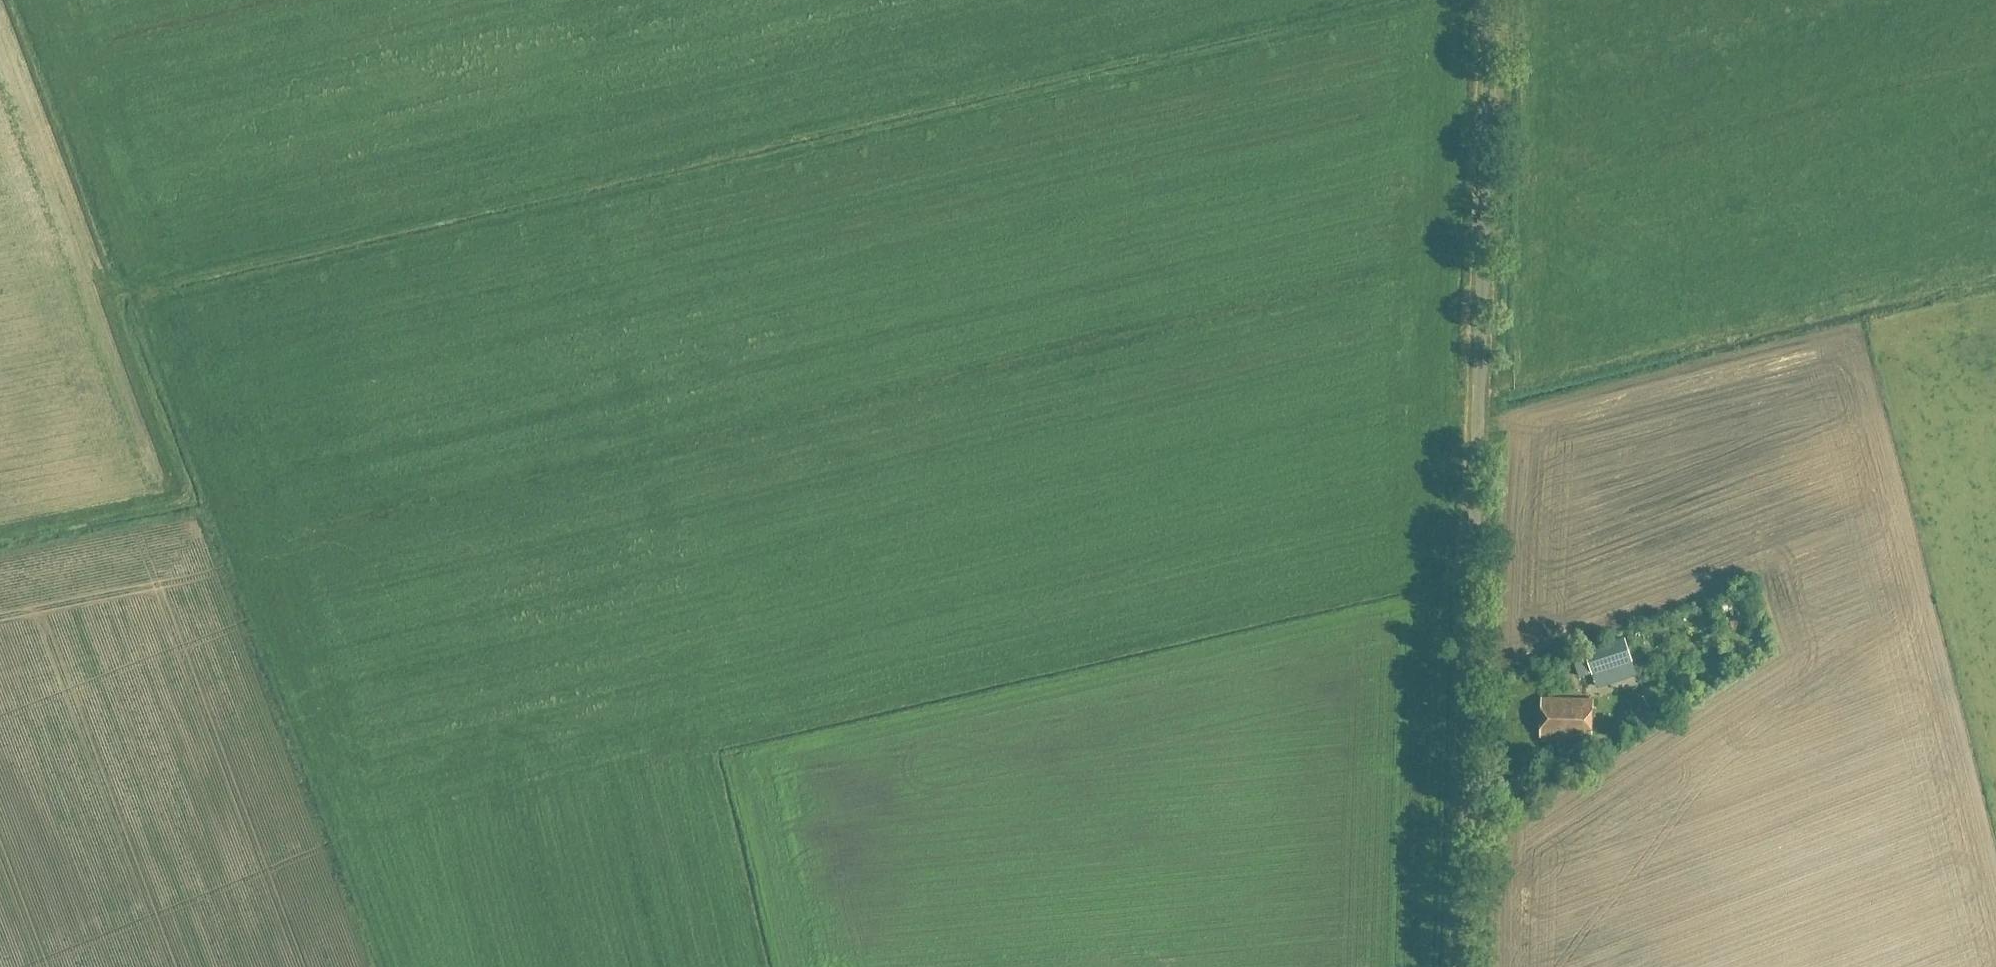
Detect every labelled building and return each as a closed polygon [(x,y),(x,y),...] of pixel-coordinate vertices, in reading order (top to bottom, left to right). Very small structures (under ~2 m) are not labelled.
[(1584,651),(1592,675),(1632,662),(1624,638),(1584,651)] [(1541,698),(1540,737),(1590,739),(1591,699),(1541,698)]
